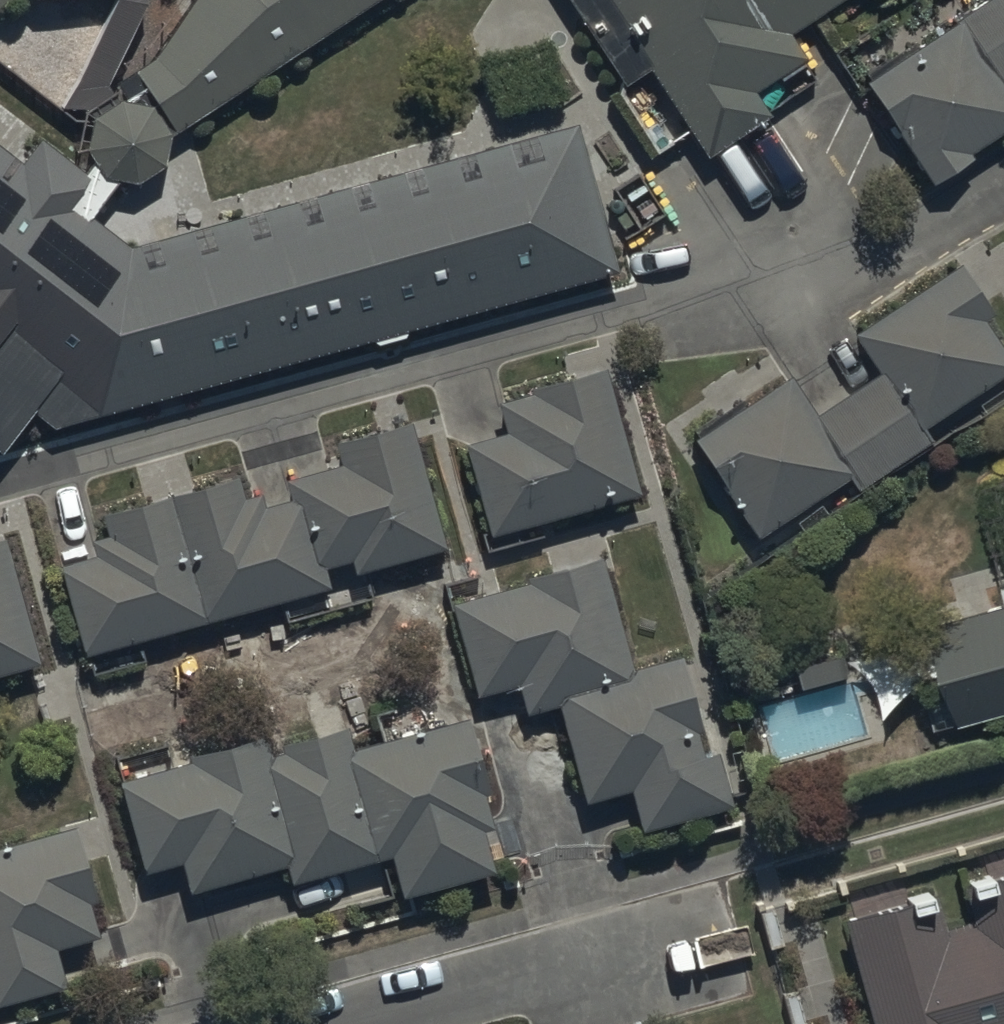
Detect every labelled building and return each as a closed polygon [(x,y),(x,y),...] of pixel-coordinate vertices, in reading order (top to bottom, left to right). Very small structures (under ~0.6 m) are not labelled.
[(193,1),(191,0),(184,0),(153,51),(128,67),(173,135),(379,0),(194,0),(193,1)] [(624,88),(616,93),(657,155),(688,134),(706,162),(770,121),(755,98),(808,63),(790,35),(844,0),(567,0),(624,88)] [(867,86),(934,191),(974,164),(970,158),(1003,135),(1003,0),(993,0),(867,86)] [(118,106),(92,124),(86,155),(94,169),(86,180),(37,143),(20,165),(0,150),(0,391),(57,433),(617,278),(576,129),(131,253),(90,222),(115,187),(138,188),(165,170),(169,139),(150,111),(118,106)] [(755,540),(851,481),(858,492),(931,447),(924,434),(1003,381),(1003,358),(984,328),(994,321),(959,268),(853,339),(879,377),(816,419),(790,380),(692,445),(755,540)] [(466,450),(491,542),(641,501),(606,374),(495,404),(505,440),(466,450)] [(59,572),(84,662),(329,594),(322,571),(351,563),(355,577),(444,552),(409,427),(333,448),(340,472),(285,487),(290,504),(263,512),(259,500),(243,504),(237,482),(101,520),(107,541),(91,546),(96,562),(59,572)] [(39,670),(4,545),(0,546),(0,681),(39,670)] [(526,589),(451,609),(476,701),(518,690),(526,720),(560,711),(585,807),(631,795),(642,837),(733,813),(717,755),(705,759),(680,661),(632,674),(603,563),(524,583),(526,589)] [(965,729),(1003,718),(1003,614),(938,632),(965,729)] [(181,868),(189,898),(286,870),(292,889),(391,861),(403,902),(493,876),(482,838),(492,835),(482,802),(487,800),(465,723),(354,755),(347,733),(281,753),(282,758),(272,761),(267,744),(120,786),(146,878),(181,868)] [(66,993),(55,954),(98,942),(89,908),(95,907),(74,832),(0,853),(0,1011),(66,993)] [(874,1023),(1003,1023),(1003,879),(991,883),(989,876),(965,883),(977,926),(946,935),(933,891),(906,899),(909,910),(846,928),(874,1023)]
